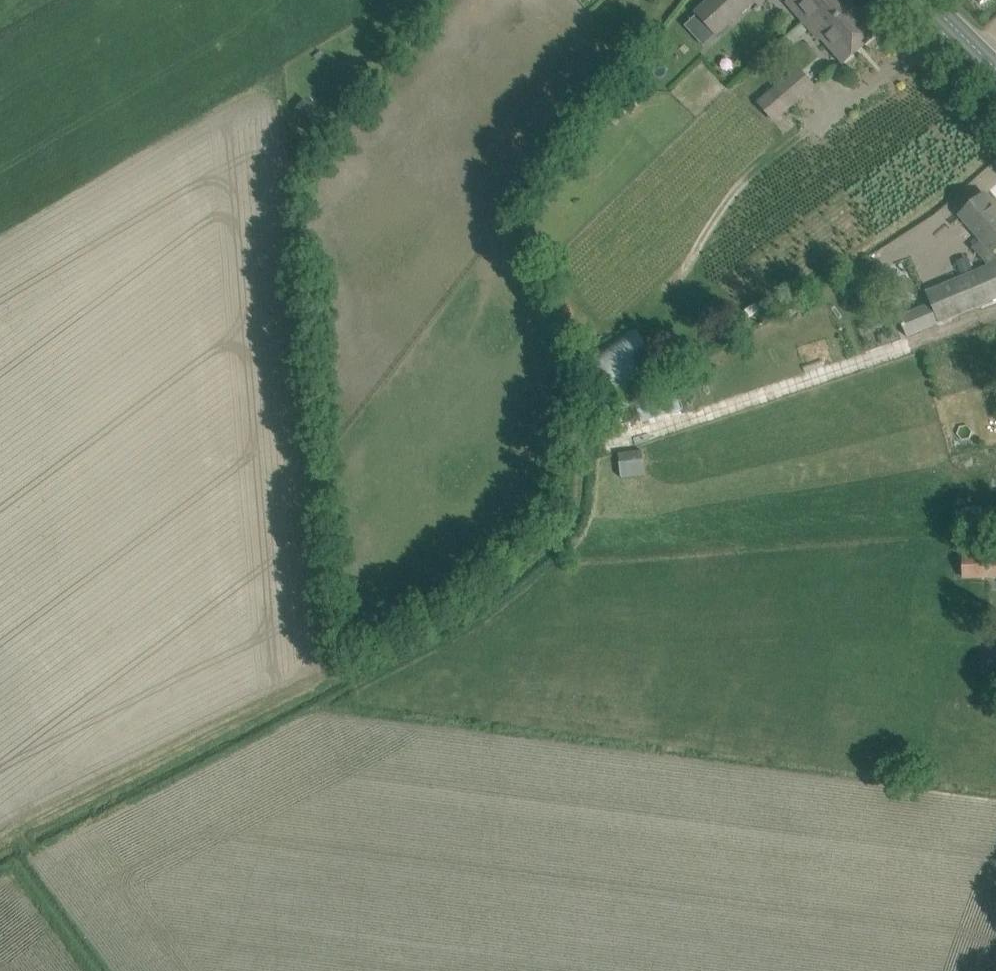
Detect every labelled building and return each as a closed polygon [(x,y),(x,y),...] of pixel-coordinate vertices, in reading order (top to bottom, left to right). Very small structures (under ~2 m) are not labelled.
[(718,36),(757,0),(708,0),(696,12),(718,36)] [(785,3),(802,22),(818,40),(820,37),(842,63),(863,45),(878,32),(850,0),(789,0),(785,3)] [(757,102),(774,122),(814,88),(797,68),(757,102)] [(304,100),(297,109),(306,116),(314,107),(304,100)] [(963,322),(960,315),(995,299),(995,254),(993,251),(995,248),(995,207),(985,194),(961,215),(982,239),(972,248),(988,266),(974,272),(963,276),(927,291),(932,302),(899,316),(907,337),(952,318),(955,325),(963,322)] [(968,258),(957,262),(963,276),(974,272),(968,258)] [(659,365),(635,326),(585,357),(608,395),(659,365)] [(646,474),(643,450),(619,453),(622,477),(646,474)] [(960,539),(963,580),(990,578),(995,578),(995,537),(960,539)]
